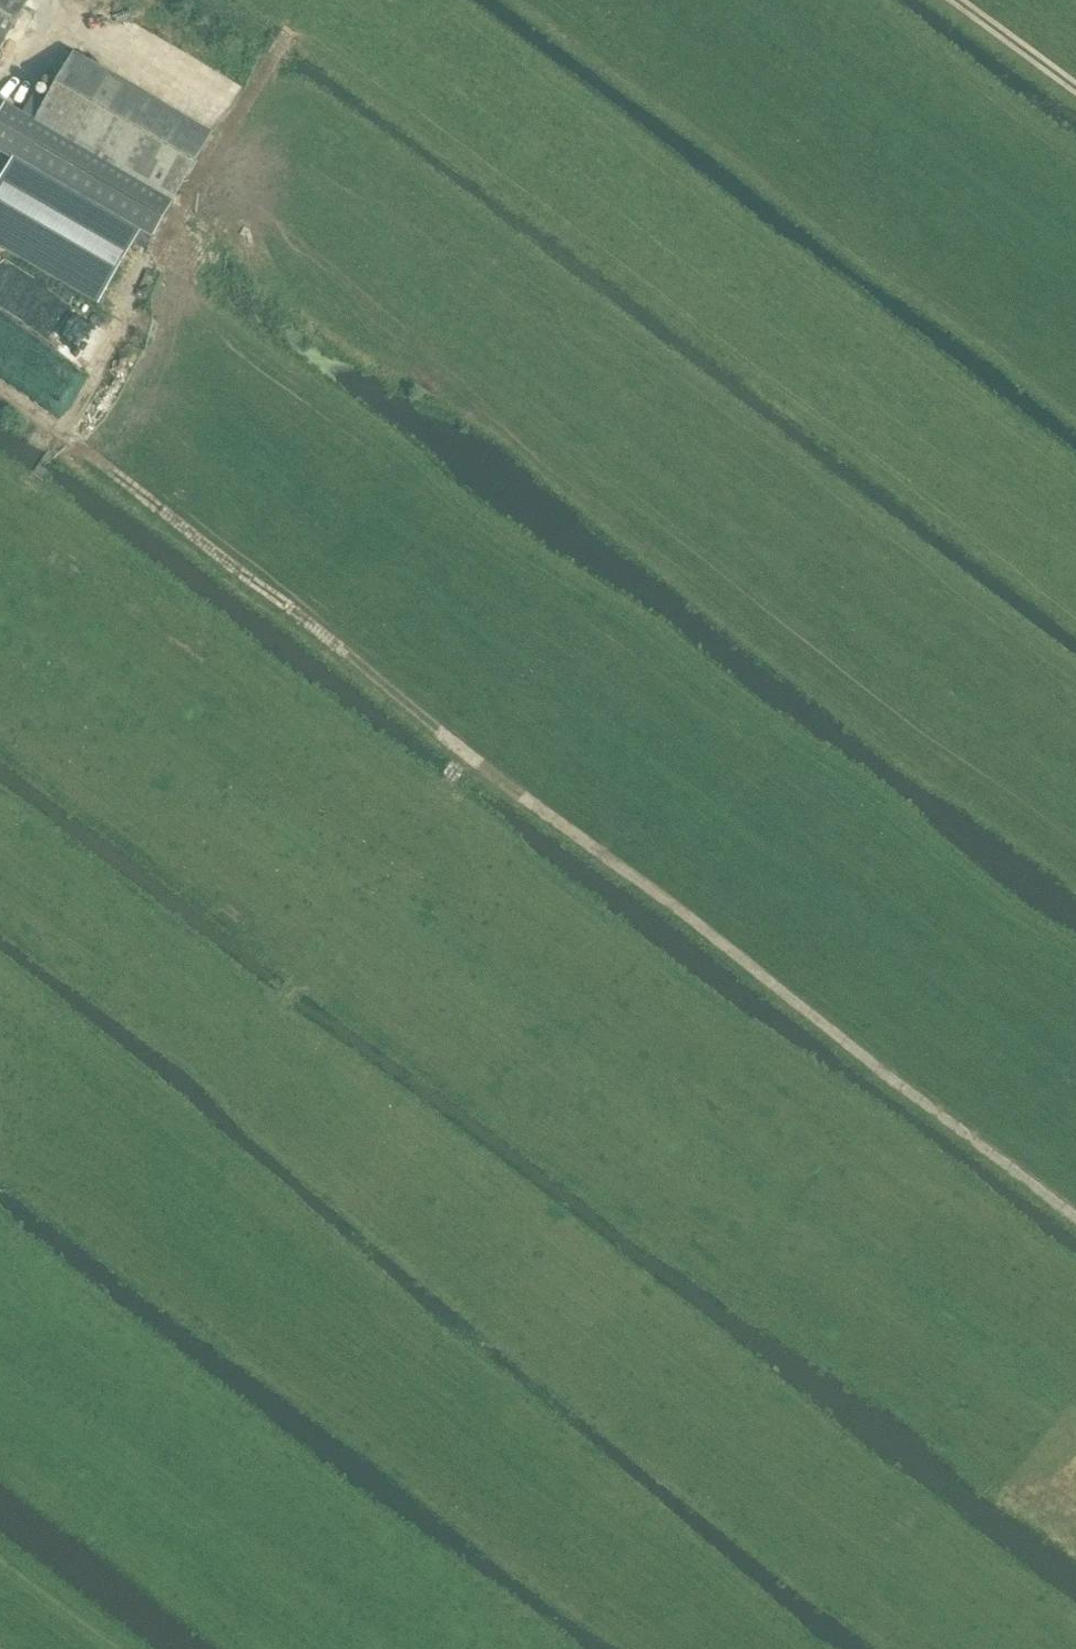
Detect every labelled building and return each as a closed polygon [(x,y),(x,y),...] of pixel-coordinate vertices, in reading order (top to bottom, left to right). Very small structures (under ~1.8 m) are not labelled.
[(27,3),(21,0),(0,0),(0,49),(27,3)] [(0,178),(0,244),(99,299),(132,240),(146,249),(213,133),(73,52),(46,102),(35,96),(25,115),(6,105),(0,118),(0,154),(11,159),(0,178)]
